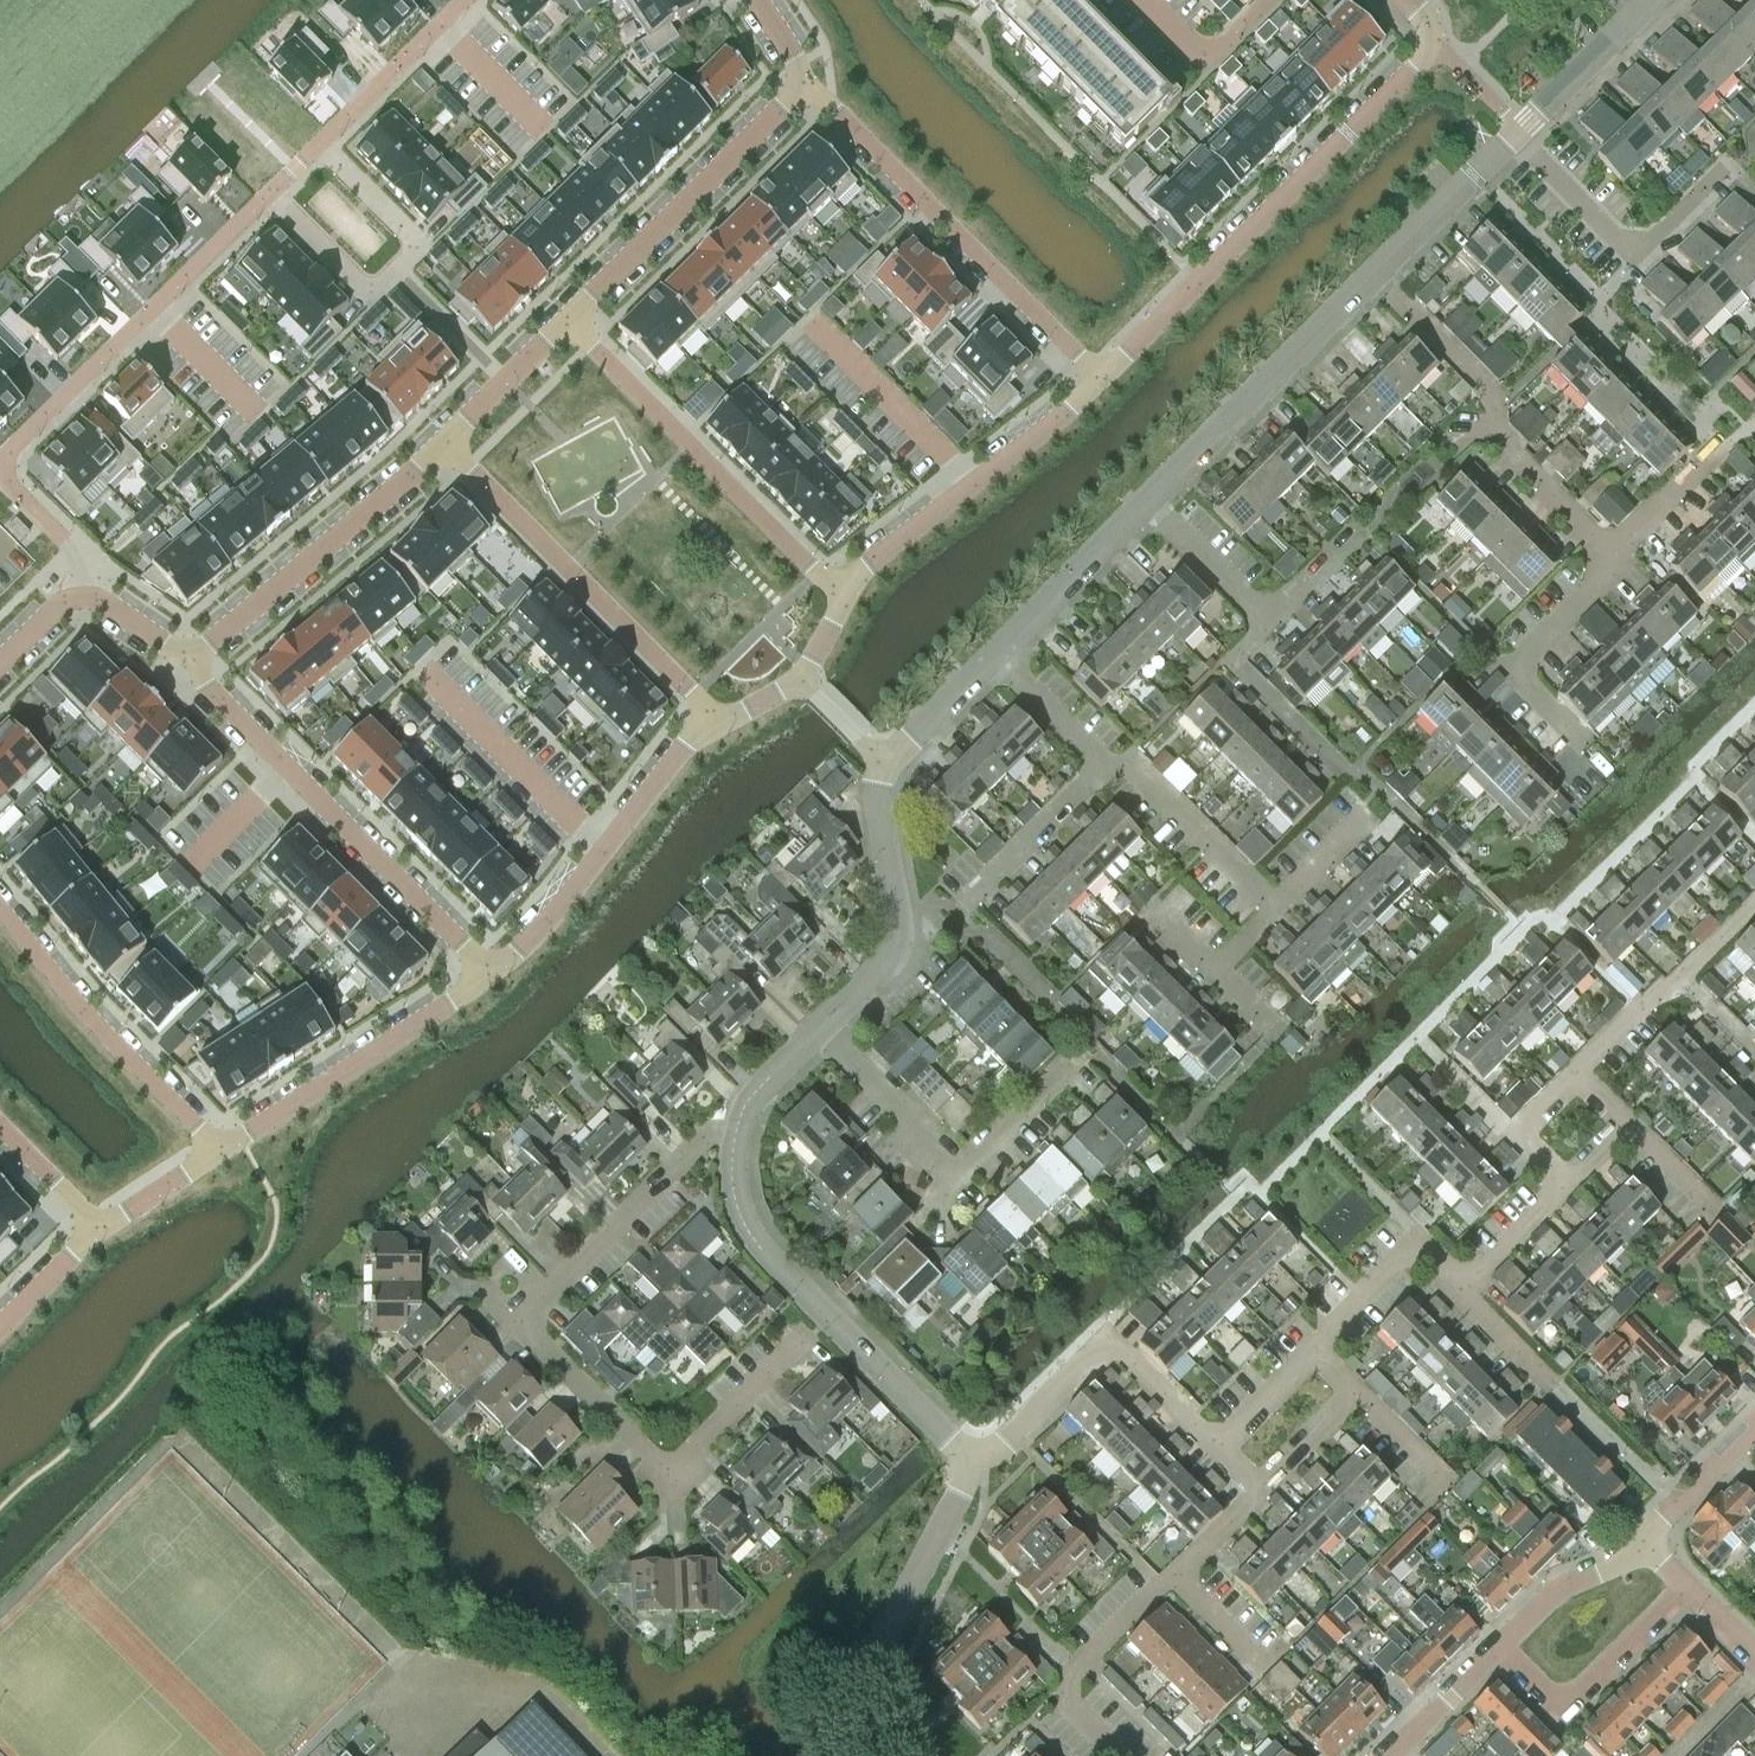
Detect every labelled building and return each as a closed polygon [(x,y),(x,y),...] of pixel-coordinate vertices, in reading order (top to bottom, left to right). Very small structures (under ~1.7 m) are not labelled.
[(318,15),(343,40),(354,29),(377,53),(398,33),(365,0),(354,0),(341,13),(331,3),(318,15)] [(398,33),(418,14),(404,0),(365,0),(398,33)] [(494,9),(520,35),(523,32),(536,45),(550,32),(536,19),(554,1),(553,0),(504,0),(494,9)] [(597,8),(592,0),(573,0),(584,16),(597,8)] [(632,17),(657,0),(622,0),(632,17)] [(693,0),(657,0),(632,17),(647,39),(640,43),(650,58),(653,56),(668,46),(679,39),(670,26),(698,7),(697,6),(693,0)] [(1123,148),(1164,107),(1168,111),(1180,99),(1172,91),(1167,97),(1071,0),(986,0),(1000,14),(995,19),(1035,59),(1038,56),(1062,80),(1059,83),(1085,109),(1088,106),(1112,130),(1109,134),(1123,148)] [(1213,6),(1220,13),(1230,3),(1227,0),(1219,0),(1213,6)] [(1300,9),(1307,3),(1304,0),(1291,0),(1300,9)] [(1744,13),(1737,21),(1716,0),(1703,0),(1699,3),(1753,57),(1754,55),(1754,25),(1744,13)] [(1752,5),(1744,13),(1754,25),(1754,0),(1747,0),(1752,5)] [(1383,44),(1384,43),(1345,3),(1326,22),(1366,62),(1376,53),(1375,52),(1383,43),(1383,44)] [(1734,76),(1753,57),(1699,3),(1689,14),(1716,42),(1708,50),(1734,76)] [(1271,39),(1278,32),(1268,22),(1261,29),(1271,39)] [(1366,62),(1326,22),(1308,40),(1347,79),(1364,62),(1365,63),(1366,62)] [(1261,29),(1254,35),(1264,45),(1271,39),(1261,29)] [(294,43),(268,68),(282,82),(279,84),(293,98),(296,95),(306,106),(331,80),(317,66),(328,54),(306,31),(294,43)] [(1699,58),(1697,56),(1672,31),(1662,40),(1715,94),(1734,76),(1708,50),(1699,58)] [(1347,79),(1308,40),(1290,58),(1329,98),(1330,97),(1329,97),(1347,79)] [(1697,112),(1715,94),(1662,40),(1652,50),(1679,78),(1671,86),(1697,112)] [(640,65),(650,58),(640,43),(630,50),(640,65)] [(674,56),(668,46),(653,56),(660,66),(674,56)] [(692,83),(685,90),(684,91),(708,116),(709,115),(716,108),(717,107),(749,75),(749,76),(750,75),(725,49),(724,50),(724,51),(692,82),(691,83),(692,83)] [(558,80),(570,68),(559,58),(548,69),(558,80)] [(1235,75),(1241,68),(1231,58),(1225,65),(1235,75)] [(1328,98),(1329,98),(1290,58),(1271,77),(1275,81),(1276,80),(1311,115),(1328,98)] [(1218,71),(1228,82),(1235,75),(1225,65),(1218,71)] [(1697,112),(1671,86),(1663,94),(1636,66),(1626,76),(1679,130),(1678,131),(1686,138),(1704,120),(1697,112)] [(615,72),(604,83),(612,91),(624,80),(615,72)] [(647,91),(651,95),(652,95),(692,136),(710,118),(711,118),(712,117),(709,115),(708,116),(684,91),(685,90),(667,72),(647,91)] [(1661,148),(1678,131),(1679,130),(1626,76),(1615,87),(1642,114),(1635,122),(1661,148)] [(588,87),(579,79),(569,90),(577,98),(588,87)] [(1275,81),(1259,97),(1258,98),(1294,134),(1295,134),(1293,132),(1311,115),(1276,80),(1275,81)] [(601,102),(612,91),(604,83),(593,94),(601,102)] [(1275,153),(1294,134),(1258,98),(1259,97),(1251,90),(1231,109),(1239,117),(1275,153)] [(433,99),(445,110),(453,102),(442,91),(433,99)] [(1195,94),(1188,101),(1198,111),(1205,104),(1195,94)] [(675,153),(692,136),(652,95),(651,95),(634,112),(634,113),(674,154),(675,153)] [(1192,118),(1198,111),(1188,101),(1182,107),(1192,118)] [(464,113),(453,102),(445,110),(456,122),(464,113)] [(1661,148),(1635,122),(1626,130),(1599,103),(1589,113),(1642,167),(1661,148)] [(579,108),(568,119),(576,127),(587,116),(579,108)] [(610,127),(615,131),(656,172),(655,172),(656,174),(676,154),(675,153),(674,154),(634,113),(634,112),(630,108),(610,127)] [(355,149),(380,174),(416,137),(392,113),(374,131),(371,128),(359,139),(362,142),(355,149)] [(1624,185),(1642,167),(1589,113),(1579,122),(1606,150),(1597,159),(1624,185)] [(1256,169),(1273,152),(1275,153),(1239,117),(1221,135),(1256,169)] [(565,138),(576,127),(568,119),(556,130),(565,138)] [(1169,140),(1159,130),(1152,137),(1162,147),(1169,140)] [(638,189),(655,172),(656,172),(615,131),(597,149),(636,187),(635,188),(637,191),(638,190),(638,189)] [(1256,169),(1221,135),(1204,152),(1203,152),(1238,188),(1239,187),(1238,187),(1256,169)] [(441,162),(416,137),(380,174),(395,190),(394,191),(403,200),(441,162)] [(811,139),(791,159),(832,200),(831,201),(835,205),(857,183),(825,151),(828,149),(817,137),(814,140),(812,138),(811,139)] [(1145,143),(1155,154),(1162,147),(1152,137),(1145,143)] [(168,166),(156,178),(179,201),(191,189),(206,204),(231,179),(221,169),(224,166),(210,152),(207,155),(194,141),(168,166)] [(543,144),(531,155),(540,163),(551,152),(543,144)] [(1220,205),(1237,188),(1238,188),(1203,152),(1204,152),(1200,148),(1181,166),(1220,205)] [(617,206),(635,188),(636,187),(597,149),(578,167),(582,171),(583,171),(617,206)] [(1128,161),(1138,171),(1145,165),(1135,154),(1128,161)] [(528,174),(540,163),(531,155),(520,166),(528,174)] [(791,159),(771,179),(812,220),(831,201),(832,200),(791,159)] [(465,186),(441,162),(403,200),(411,209),(413,207),(429,224),(446,207),(457,218),(487,188),(475,176),(465,186)] [(1202,223),(1202,222),(1220,205),(1181,166),(1164,184),(1163,184),(1202,223)] [(582,171),(565,189),(599,224),(617,206),(583,171),(582,171)] [(791,240),(812,220),(771,179),(751,199),(751,198),(749,200),(752,202),(753,201),(791,240)] [(1159,180),(1140,199),(1162,221),(1154,229),(1168,243),(1176,236),(1183,242),(1184,241),(1183,241),(1192,233),(1193,234),(1203,224),(1203,223),(1202,222),(1202,223),(1163,184),(1164,184),(1160,179),(1159,180)] [(506,180),(495,191),(503,199),(514,188),(506,180)] [(581,242),(599,224),(565,189),(547,206),(547,207),(581,242)] [(138,213),(120,231),(157,270),(178,250),(154,226),(165,215),(151,201),(141,190),(138,193),(128,202),(138,213)] [(492,210),(503,199),(495,191),(484,202),(492,210)] [(1734,196),(1725,205),(1754,235),(1754,217),(1734,196)] [(774,257),(791,240),(753,201),(752,202),(735,219),(773,258),(774,257)] [(563,260),(581,242),(547,207),(547,206),(543,202),(524,221),(528,226),(528,225),(563,260)] [(1725,205),(1714,216),(1740,243),(1733,250),(1754,272),(1754,235),(1725,205)] [(470,216),(458,227),(467,235),(478,224),(470,216)] [(872,218),(861,230),(868,236),(876,245),(887,233),(879,225),(872,218)] [(778,261),(774,257),(773,258),(735,219),(717,236),(716,237),(759,280),(778,261)] [(1509,244),(1500,235),(1505,229),(1495,219),(1463,251),(1456,257),(1475,276),(1480,271),(1481,272),(1509,244)] [(546,277),(563,260),(528,225),(528,226),(511,242),(510,243),(545,278),(546,277)] [(456,246),(467,235),(458,227),(447,238),(456,246)] [(234,271),(224,281),(248,305),(258,295),(259,296),(263,292),(262,291),(299,255),(275,230),(268,236),(265,233),(253,245),(256,248),(234,270),(234,271)] [(91,240),(78,252),(102,277),(114,266),(137,289),(157,270),(120,231),(100,250),(91,240)] [(1733,250),(1725,258),(1698,231),(1688,241),(1691,244),(1742,295),(1754,282),(1754,272),(1733,250)] [(483,253),(491,262),(492,261),(529,298),(529,297),(546,280),(547,280),(548,279),(546,277),(545,278),(510,243),(511,242),(503,234),(483,253)] [(741,298),(759,280),(716,237),(717,236),(716,235),(696,254),(697,256),(698,255),(741,298)] [(890,304),(894,300),(893,300),(932,262),(931,261),(913,243),(913,242),(912,241),(888,265),(877,254),(852,278),(864,291),(871,285),(890,304)] [(1742,295),(1691,244),(1688,241),(1677,252),(1704,278),(1696,286),(1723,313),(1723,312),(1731,320),(1749,302),(1742,295)] [(1475,277),(1473,280),(1490,298),(1499,290),(1532,257),(1523,247),(1518,253),(1509,244),(1481,272),(1475,277)] [(440,245),(429,256),(437,265),(449,253),(440,245)] [(859,245),(847,256),(856,265),(867,254),(859,245)] [(299,255),(262,291),(263,292),(286,315),(325,277),(316,269),(315,270),(299,255)] [(722,316),(741,298),(698,255),(697,256),(680,273),(722,316)] [(844,276),(856,265),(847,256),(836,267),(844,276)] [(1517,308),(1545,281),(1535,271),(1541,266),(1532,257),(1499,290),(1517,308)] [(894,300),(912,319),(951,281),(951,282),(953,280),(932,259),(931,261),(932,262),(893,300),(894,300)] [(531,298),(529,297),(529,298),(492,261),(491,262),(474,279),(510,316),(511,318),(531,298)] [(58,285),(39,304),(77,343),(97,323),(73,299),(84,288),(60,263),(48,275),(58,285)] [(1723,313),(1696,286),(1688,294),(1661,266),(1652,276),(1705,330),(1723,313)] [(703,335),(722,316),(680,273),(663,290),(661,291),(700,330),(700,331),(703,335)] [(1685,350),(1705,330),(1652,276),(1641,287),(1667,314),(1659,322),(1685,350)] [(325,277),(286,315),(310,339),(300,350),(312,362),(342,332),(331,321),(348,304),(332,287),(333,286),(325,277)] [(492,333),(510,316),(474,279),(456,296),(455,296),(454,297),(456,299),(448,307),(468,327),(476,319),(492,335),(493,334),(492,333)] [(1435,279),(1415,298),(1426,309),(1444,291),(1435,279)] [(969,300),(951,282),(951,281),(912,319),(931,338),(921,348),(933,359),(957,335),(947,324),(971,301),(970,299),(969,300)] [(1535,326),(1568,293),(1559,284),(1553,289),(1545,281),(1517,308),(1535,326)] [(820,283),(809,294),(817,303),(829,292),(820,283)] [(679,351),(700,331),(700,330),(661,291),(663,290),(660,288),(659,289),(640,309),(676,346),(675,347),(679,351)] [(1568,293),(1535,326),(1554,345),(1564,355),(1583,336),(1573,325),(1581,317),(1571,307),(1577,302),(1568,293)] [(806,314),(817,303),(809,294),(798,305),(806,314)] [(823,309),(833,319),(842,309),(832,299),(823,309)] [(228,303),(219,312),(231,323),(239,314),(228,303)] [(19,362),(27,354),(22,349),(33,338),(56,362),(77,343),(39,304),(20,323),(10,312),(0,322),(0,343),(19,362)] [(381,304),(369,316),(378,324),(389,313),(381,304)] [(1452,336),(1472,317),(1462,307),(1443,326),(1452,336)] [(656,366),(675,347),(676,346),(640,309),(620,329),(619,329),(618,330),(634,345),(626,353),(645,373),(653,365),(655,367),(657,366),(656,366)] [(239,314),(231,323),(242,334),(250,326),(239,314)] [(369,316),(358,327),(366,335),(378,324),(369,316)] [(1472,317),(1452,336),(1462,346),(1482,327),(1472,317)] [(784,319),(773,330),(781,339),(792,328),(784,319)] [(414,322),(395,341),(439,386),(440,386),(457,369),(458,369),(459,368),(443,352),(451,344),(432,324),(423,332),(414,322)] [(950,365),(968,383),(969,384),(1011,342),(992,323),(993,323),(992,322),(968,346),(957,335),(933,359),(944,371),(950,365)] [(770,350),(781,339),(773,330),(761,341),(770,350)] [(860,332),(852,341),(863,352),(871,344),(860,332)] [(1569,387),(1596,360),(1588,352),(1594,346),(1583,336),(1564,355),(1550,368),(1569,387)] [(395,341),(376,360),(384,368),(385,367),(421,404),(420,405),(422,407),(442,387),(440,386),(439,386),(395,341)] [(1381,349),(1419,387),(1437,369),(1409,341),(1400,350),(1390,341),(1381,349)] [(1030,361),(1011,342),(969,384),(968,383),(964,387),(984,407),(982,409),(994,421),(1019,397),(1007,386),(1032,362),(1030,361)] [(1488,372),(1508,353),(1498,343),(1478,363),(1488,372)] [(883,349),(873,359),(883,369),(893,359),(883,349)] [(1400,406),(1419,387),(1381,349),(1372,358),(1382,368),(1373,378),(1400,406)] [(334,350),(323,361),(331,370),(342,359),(334,350)] [(1508,353),(1488,372),(1498,382),(1518,363),(1508,353)] [(747,355),(736,366),(745,375),(756,364),(747,355)] [(5,424),(5,423),(24,404),(1,380),(12,369),(0,357),(0,419),(5,424)] [(1587,405),(1621,373),(1611,363),(1605,369),(1596,360),(1569,387),(1587,405)] [(323,361),(311,373),(320,381),(331,370),(323,361)] [(138,364),(104,398),(128,422),(120,430),(133,442),(174,401),(163,390),(163,389),(138,364)] [(784,373),(795,385),(804,376),(792,365),(784,373)] [(733,386),(745,375),(736,366),(725,377),(733,386)] [(357,398),(356,399),(371,417),(385,404),(401,421),(400,422),(403,424),(404,423),(403,422),(420,405),(421,404),(385,367),(384,368),(367,385),(366,385),(365,386),(367,388),(357,398)] [(1605,423),(1632,397),(1624,389),(1630,382),(1621,373),(1587,405),(1605,423)] [(815,387),(804,376),(795,385),(806,396),(815,387)] [(1400,406),(1373,378),(1364,387),(1354,377),(1345,386),(1382,424),(1400,406)] [(713,406),(724,395),(716,386),(705,398),(713,406)] [(1365,441),(1382,424),(1345,386),(1336,394),(1346,405),(1337,414),(1365,441)] [(298,387),(286,398),(295,406),(306,395),(298,387)] [(720,442),(729,450),(767,412),(766,412),(742,387),(705,424),(722,440),(720,442)] [(697,395),(682,410),(695,423),(710,409),(697,395)] [(354,397),(334,413),(368,453),(387,437),(387,438),(388,437),(387,435),(400,422),(401,421),(385,404),(371,417),(356,399),(357,398),(354,396),(353,397),(354,397)] [(1656,409),(1647,400),(1641,406),(1632,397),(1605,423),(1598,430),(1615,448),(1623,441),(1656,409)] [(286,398),(275,409),(283,417),(295,406),(286,398)] [(928,405),(922,411),(933,422),(939,416),(928,405)] [(1519,436),(1539,416),(1529,406),(1509,426),(1519,436)] [(770,407),(766,412),(767,412),(729,450),(737,459),(739,458),(754,473),(791,437),(792,437),(796,433),(770,407)] [(1641,459),(1668,433),(1659,424),(1665,418),(1656,409),(1623,441),(1641,459)] [(957,422),(946,411),(934,422),(945,433),(957,422)] [(334,413),(315,430),(348,470),(368,453),(334,413)] [(832,422),(843,433),(852,425),(840,413),(832,422)] [(1365,441),(1337,414),(1327,423),(1317,413),(1308,422),(1346,460),(1365,441)] [(1539,416),(1519,436),(1528,446),(1549,426),(1539,416)] [(81,422),(62,441),(100,479),(99,480),(107,488),(127,469),(129,471),(141,458),(117,434),(105,445),(82,421),(81,422)] [(1327,478),(1346,460),(1308,422),(1300,431),(1310,441),(1301,450),(1300,450),(1315,464),(1314,465),(1327,478)] [(261,423),(250,434),(258,442),(270,431),(261,423)] [(863,436),(852,425),(843,433),(854,444),(863,436)] [(296,446),(295,446),(326,484),(326,485),(328,487),(329,486),(329,485),(348,470),(315,430),(296,446)] [(1668,433),(1641,459),(1660,478),(1693,446),(1683,436),(1677,442),(1668,433)] [(250,434),(239,445),(247,453),(258,442),(250,434)] [(1300,450),(1301,450),(1287,436),(1278,446),(1267,435),(1258,445),(1296,483),(1314,465),(1315,464),(1300,450)] [(218,437),(206,449),(215,457),(226,446),(218,437)] [(815,461),(792,437),(791,437),(754,473),(770,489),(768,490),(777,499),(815,461)] [(43,459),(42,460),(65,484),(54,496),(78,521),(91,508),(109,490),(107,488),(99,480),(100,479),(62,441),(43,460),(43,459)] [(292,441),(271,459),(274,464),(275,463),(307,501),(326,485),(326,484),(295,446),(296,446),(292,441)] [(1555,473),(1575,453),(1565,442),(1545,462),(1555,473)] [(1278,501),(1296,483),(1258,445),(1249,454),(1259,464),(1250,473),(1278,501)] [(879,469),(887,460),(876,449),(867,457),(879,469)] [(1575,453),(1555,473),(1565,483),(1585,463),(1575,453)] [(160,456),(151,466),(164,479),(173,470),(160,456)] [(839,485),(815,461),(777,499),(785,508),(787,506),(802,522),(839,485)] [(193,462),(182,473),(190,481),(202,470),(193,462)] [(274,464),(256,479),(287,517),(288,516),(307,501),(275,463),(274,464)] [(1455,522),(1482,494),(1473,485),(1484,475),(1474,465),(1463,475),(1436,503),(1455,522)] [(149,467),(138,478),(152,493),(163,482),(149,467)] [(1752,468),(1742,478),(1752,488),(1743,497),(1754,509),(1754,471),(1752,468)] [(1278,501),(1250,473),(1242,481),(1232,471),(1222,481),(1260,519),(1278,501)] [(182,473),(171,484),(179,492),(190,481),(182,473)] [(237,495),(236,496),(268,533),(267,534),(268,536),(270,534),(290,518),(288,516),(287,517),(256,479),(237,495)] [(1591,509),(1611,489),(1600,479),(1580,499),(1591,509)] [(1241,538),(1260,519),(1222,481),(1213,490),(1223,501),(1213,510),(1241,538)] [(864,510),(844,490),(839,485),(802,522),(807,526),(827,547),(834,540),(837,543),(848,532),(846,528),(864,510)] [(1616,528),(1633,511),(1620,499),(1611,489),(1591,509),(1600,519),(1608,526),(1612,523),(1616,528)] [(145,490),(138,498),(147,507),(155,500),(145,490)] [(231,492),(213,508),(248,550),(267,534),(268,533),(236,496),(237,495),(233,491),(231,492)] [(1473,540),(1511,502),(1502,493),(1492,503),(1482,494),(1455,522),(1473,540)] [(432,515),(468,552),(469,551),(488,532),(488,533),(490,532),(487,530),(496,522),(476,502),(468,510),(452,494),(451,495),(451,496),(432,515)] [(1734,506),(1724,496),(1715,504),(1754,545),(1754,509),(1743,497),(1734,506)] [(147,507),(143,511),(152,519),(163,508),(155,500),(147,507)] [(1491,558),(1519,530),(1510,521),(1520,511),(1511,502),(1473,540),(1490,557),(1491,558)] [(1742,568),(1754,555),(1754,545),(1715,504),(1706,514),(1716,524),(1707,532),(1736,561),(1742,568)] [(213,508),(193,524),(228,566),(229,565),(248,550),(213,508)] [(143,511),(132,522),(141,530),(152,519),(143,511)] [(431,513),(409,535),(411,536),(411,535),(448,572),(447,573),(451,577),(473,556),(469,551),(468,552),(432,515),(431,513)] [(193,524),(170,543),(174,548),(175,547),(208,587),(230,569),(231,568),(229,565),(228,566),(193,524)] [(1483,564),(1502,583),(1547,538),(1538,529),(1528,539),(1519,530),(1491,558),(1490,557),(1483,564)] [(1688,532),(1679,540),(1717,579),(1727,589),(1746,571),(1742,568),(1736,561),(1707,532),(1698,542),(1688,532)] [(382,564),(380,565),(381,565),(397,585),(409,574),(426,591),(425,592),(427,594),(428,592),(447,573),(448,572),(411,535),(411,536),(391,555),(390,556),(392,558),(384,566),(382,564)] [(1521,602),(1528,595),(1555,567),(1546,558),(1557,547),(1547,538),(1502,583),(1521,602)] [(1672,571),(1665,578),(1690,603),(1697,596),(1698,598),(1708,608),(1727,589),(1717,579),(1679,540),(1670,549),(1680,560),(1670,569),(1672,571)] [(154,568),(140,579),(164,596),(172,589),(186,606),(187,605),(208,587),(175,547),(174,548),(154,565),(153,565),(152,566),(154,568)] [(1356,572),(1394,610),(1414,591),(1386,563),(1375,573),(1365,563),(1356,572)] [(381,565),(359,583),(392,623),(393,622),(414,605),(416,604),(414,602),(425,592),(426,591),(409,574),(397,585),(381,565)] [(1423,565),(1413,575),(1423,586),(1434,575),(1423,565)] [(1164,590),(1192,618),(1211,599),(1182,571),(1169,584),(1159,574),(1153,580),(1164,590)] [(1377,628),(1394,610),(1356,572),(1348,580),(1358,591),(1349,600),(1377,628)] [(519,581),(508,592),(516,601),(528,590),(519,581)] [(546,582),(509,619),(533,644),(572,606),(563,597),(562,599),(546,582)] [(337,601),(371,641),(370,642),(374,646),(397,626),(393,622),(392,623),(359,583),(338,601),(337,601)] [(1450,595),(1441,586),(1432,595),(1441,604),(1450,595)] [(1677,635),(1696,617),(1668,589),(1658,599),(1648,589),(1639,597),(1677,635)] [(1201,628),(1192,618),(1164,590),(1152,602),(1141,592),(1135,598),(1174,636),(1183,645),(1201,628)] [(508,592),(497,604),(505,612),(516,601),(508,592)] [(1460,623),(1471,612),(1467,608),(1454,595),(1443,607),(1460,623)] [(1659,653),(1677,635),(1639,597),(1630,606),(1640,617),(1631,625),(1659,653)] [(1157,654),(1174,636),(1135,598),(1130,603),(1140,614),(1128,626),(1157,654)] [(1377,628),(1349,600),(1339,609),(1329,599),(1320,608),(1358,646),(1377,628)] [(337,602),(316,620),(349,659),(350,659),(370,642),(371,641),(337,601),(336,602),(337,602)] [(572,606),(533,644),(557,668),(594,631),(579,616),(580,614),(572,606)] [(1340,664),(1358,646),(1320,608),(1311,617),(1321,627),(1312,636),(1340,664)] [(295,637),(294,638),(331,682),(330,683),(334,687),(357,667),(350,659),(349,659),(316,620),(295,637)] [(1659,653),(1631,625),(1622,635),(1612,624),(1602,634),(1647,678),(1665,660),(1659,653)] [(1138,672),(1157,654),(1128,626),(1115,639),(1105,629),(1099,634),(1138,672)] [(469,631),(458,642),(461,646),(466,650),(478,639),(469,631)] [(594,631),(557,668),(581,691),(581,692),(620,654),(611,645),(610,647),(594,631)] [(1138,672),(1099,634),(1093,640),(1104,651),(1093,662),(1092,663),(1120,690),(1122,689),(1123,690),(1128,689),(1136,681),(1137,676),(1136,675),(1138,672)] [(1340,664),(1312,636),(1304,644),(1294,634),(1284,644),(1322,683),(1331,692),(1350,674),(1340,664)] [(1595,661),(1629,696),(1647,678),(1602,634),(1594,642),(1604,653),(1595,661)] [(292,637),(270,655),(271,657),(272,656),(309,700),(330,683),(331,682),(294,638),(295,637),(293,636),(292,637)] [(426,638),(415,649),(423,658),(434,646),(426,638)] [(85,642),(46,681),(65,700),(104,661),(86,643),(85,642)] [(1304,701),(1322,683),(1284,644),(1275,653),(1285,663),(1275,673),(1304,701)] [(415,649),(403,660),(412,669),(423,658),(415,649)] [(1092,663),(1093,662),(1082,651),(1076,657),(1087,668),(1073,682),(1101,710),(1120,690),(1092,663)] [(581,691),(573,699),(598,725),(602,721),(601,720),(642,680),(627,664),(629,663),(620,654),(581,692),(581,691)] [(251,677),(248,680),(258,692),(261,689),(286,719),(309,700),(272,656),(271,657),(250,674),(249,675),(251,677)] [(1629,696),(1595,661),(1586,670),(1576,660),(1566,669),(1611,714),(1629,696)] [(104,661),(65,700),(82,717),(83,718),(122,679),(121,679),(104,661)] [(494,661),(485,669),(497,680),(505,672),(494,661)] [(1592,733),(1611,714),(1566,669),(1557,679),(1567,689),(1558,698),(1592,733)] [(505,672),(497,680),(508,691),(516,683),(505,672)] [(82,717),(81,718),(101,738),(109,730),(108,729),(145,693),(144,692),(127,675),(127,674),(126,673),(121,679),(122,679),(83,718),(82,717)] [(385,678),(374,689),(382,698),(394,687),(385,678)] [(642,680),(601,720),(602,721),(626,746),(649,723),(652,726),(663,715),(660,712),(667,705),(642,680)] [(1476,694),(1467,685),(1457,695),(1447,685),(1419,713),(1437,732),(1438,733),(1476,694)] [(374,689),(363,700),(371,709),(382,698),(374,689)] [(145,693),(108,729),(109,730),(126,747),(163,711),(164,712),(165,710),(145,690),(144,692),(145,693)] [(1203,738),(1240,700),(1235,694),(1225,704),(1211,690),(1183,718),(1203,738)] [(1484,722),(1475,713),(1485,704),(1476,694),(1438,733),(1437,732),(1430,739),(1449,758),(1456,751),(1484,722)] [(406,696),(397,705),(408,716),(417,708),(406,696)] [(1164,699),(1151,713),(1159,721),(1172,708),(1164,699)] [(1221,756),(1249,727),(1237,715),(1246,705),(1240,700),(1203,738),(1221,756)] [(417,708),(408,716),(419,727),(428,719),(417,708)] [(542,709),(533,717),(545,729),(553,720),(542,709)] [(986,720),(1024,758),(1043,738),(1015,710),(1002,724),(992,714),(986,720)] [(163,711),(126,747),(144,766),(181,729),(180,728),(164,712),(163,711)] [(40,724),(29,713),(21,721),(32,732),(40,724)] [(345,718),(333,729),(342,738),(353,727),(345,718)] [(553,720),(545,729),(556,740),(564,732),(553,720)] [(1006,776),(1024,758),(986,720),(981,725),(991,735),(978,748),(1006,776)] [(33,788),(54,767),(10,721),(9,722),(9,723),(0,732),(0,754),(33,788)] [(370,721),(332,758),(333,759),(349,774),(386,738),(370,722),(371,722),(370,721)] [(1456,751),(1473,768),(1474,769),(1512,730),(1503,721),(1493,731),(1484,722),(1456,751)] [(51,735),(40,724),(32,732),(43,743),(51,735)] [(181,729),(144,766),(163,785),(167,781),(166,780),(203,743),(185,725),(184,724),(180,728),(181,729)] [(1473,768),(1466,775),(1485,794),(1520,758),(1511,749),(1526,734),(1518,725),(1512,730),(1474,769),(1473,768)] [(1238,773),(1276,735),(1271,729),(1261,739),(1249,727),(1221,756),(1238,773)] [(333,729),(322,741),(331,749),(342,738),(333,729)] [(437,729),(429,737),(440,748),(449,740),(437,729)] [(1257,791),(1285,763),(1272,751),(1282,741),(1276,735),(1238,773),(1257,791)] [(386,738),(349,774),(365,791),(402,754),(401,753),(386,738)] [(449,740),(440,748),(451,760),(460,751),(449,740)] [(203,743),(166,780),(167,781),(184,798),(183,798),(184,799),(222,762),(221,761),(203,743)] [(577,745),(569,753),(580,764),(588,756),(577,745)] [(1747,763),(1730,747),(1722,755),(1754,787),(1754,755),(1747,763)] [(988,794),(1006,776),(978,748),(966,760),(956,750),(950,756),(988,794)] [(76,760),(65,749),(56,757),(68,769),(76,760)] [(402,754),(365,791),(381,806),(380,807),(381,807),(418,770),(419,771),(423,767),(405,749),(401,753),(402,754)] [(13,808),(33,788),(0,754),(0,794),(13,808)] [(1754,810),(1754,787),(1722,755),(1714,762),(1731,779),(1720,789),(1748,817),(1754,810)] [(945,781),(942,784),(970,812),(988,794),(950,756),(944,761),(954,771),(945,781)] [(1503,812),(1549,767),(1540,758),(1530,768),(1520,758),(1485,794),(1503,812)] [(87,772),(76,760),(68,769),(79,780),(87,772)] [(469,761),(461,769),(472,781),(481,772),(469,761)] [(1275,810),(1313,771),(1307,766),(1297,776),(1285,763),(1257,791),(1275,810)] [(1528,823),(1529,824),(1545,808),(1557,796),(1547,786),(1557,776),(1549,767),(1503,812),(1521,830),(1528,823)] [(418,770),(381,807),(381,808),(382,807),(397,823),(434,786),(419,771),(418,770)] [(936,790),(923,803),(940,820),(951,831),(970,812),(942,784),(945,781),(935,771),(927,780),(936,790)] [(1313,771),(1275,810),(1294,829),(1323,801),(1308,787),(1318,777),(1313,771)] [(481,772),(472,781),(483,792),(492,784),(481,772)] [(1420,784),(1409,773),(1403,780),(1396,773),(1385,784),(1403,801),(1420,784)] [(434,786),(397,823),(412,838),(413,839),(450,803),(449,802),(434,786)] [(111,798),(100,787),(92,795),(93,796),(101,804),(103,806),(111,798)] [(82,807),(89,800),(80,792),(69,803),(77,811),(82,807)] [(501,793),(493,802),(504,813),(513,805),(501,793)] [(13,808),(0,794),(0,821),(13,808)] [(93,796),(81,808),(90,816),(101,805),(93,796)] [(1557,796),(1545,808),(1558,821),(1571,809),(1557,796)] [(812,797),(794,815),(808,829),(818,839),(806,852),(838,884),(859,864),(850,854),(859,845),(847,833),(826,811),(812,797)] [(122,809),(111,798),(103,806),(114,817),(122,809)] [(412,838),(411,840),(428,857),(429,858),(430,856),(429,855),(466,819),(467,820),(471,816),(453,798),(449,802),(450,803),(413,839),(412,838)] [(143,803),(135,811),(146,823),(154,814),(143,803)] [(513,805),(504,813),(515,824),(524,816),(513,805)] [(1678,813),(1722,858),(1742,838),(1713,809),(1701,821),(1685,806),(1678,813)] [(1083,817),(1122,856),(1141,837),(1113,809),(1100,822),(1089,811),(1083,817)] [(1704,876),(1722,858),(1678,813),(1670,821),(1686,836),(1675,847),(1704,876)] [(44,817),(32,827),(39,837),(51,827),(44,817)] [(1103,874),(1122,856),(1083,817),(1078,823),(1088,833),(1076,846),(1103,874)] [(1447,828),(1436,818),(1430,824),(1440,835),(1447,828)] [(466,819),(429,855),(430,856),(445,872),(482,835),(467,820),(466,819)] [(135,822),(126,831),(137,842),(146,834),(135,822)] [(534,826),(525,834),(536,845),(545,837),(534,826)] [(64,827),(14,867),(15,868),(33,890),(78,854),(79,855),(83,851),(64,827)] [(32,827),(19,837),(27,846),(39,837),(32,827)] [(298,829),(257,870),(274,887),(315,847),(299,831),(299,830),(298,829)] [(146,834),(137,842),(149,853),(157,845),(146,834)] [(482,835),(445,872),(461,887),(460,887),(461,888),(499,851),(498,850),(498,851),(482,835)] [(545,837),(536,845),(547,857),(556,848),(545,837)] [(1387,854),(1378,844),(1372,850),(1382,860),(1410,888),(1427,871),(1434,878),(1445,867),(1423,845),(1414,854),(1401,841),(1387,854)] [(1704,876),(1675,847),(1665,857),(1649,842),(1641,850),(1686,894),(1704,876)] [(1085,892),(1103,874),(1076,846),(1063,858),(1053,848),(1047,853),(1085,892)] [(315,847),(274,887),(290,903),(331,863),(315,847)] [(1668,912),(1686,894),(1641,850),(1633,858),(1649,873),(1639,883),(1668,912)] [(499,851),(461,888),(462,889),(462,888),(477,904),(514,867),(499,852),(499,851)] [(818,904),(838,884),(805,852),(786,871),(776,861),(765,871),(770,876),(787,893),(797,883),(818,904)] [(1067,910),(1085,892),(1047,853),(1041,859),(1052,870),(1039,882),(1067,910)] [(78,854),(33,890),(51,912),(91,879),(92,880),(96,877),(79,855),(78,854)] [(1346,860),(1341,865),(1359,883),(1346,896),(1374,924),(1392,906),(1354,868),(1346,860)] [(1354,868),(1392,906),(1410,888),(1382,860),(1373,868),(1372,867),(1369,870),(1360,862),(1354,868)] [(175,863),(166,871),(178,883),(186,874),(175,863)] [(331,863),(290,903),(305,919),(306,919),(347,879),(331,863)] [(514,867),(477,904),(493,920),(494,921),(531,884),(530,883),(514,867)] [(186,874),(178,883),(189,894),(197,886),(186,874)] [(803,909),(787,893),(770,876),(758,889),(758,901),(774,917),(763,929),(795,961),(814,941),(793,919),(803,909)] [(1668,912),(1639,883),(1629,892),(1614,877),(1605,885),(1650,930),(1668,912)] [(91,879),(51,912),(68,933),(69,934),(109,901),(109,900),(92,880),(91,879)] [(305,919),(301,923),(318,940),(326,932),(363,895),(347,879),(306,919),(305,919)] [(1049,928),(1067,910),(1039,882),(1027,894),(1016,884),(1011,889),(1049,928)] [(1632,948),(1650,930),(1605,885),(1597,894),(1613,909),(1603,919),(1632,948)] [(1031,946),(1049,928),(1011,889),(1005,895),(1016,905),(1003,918),(1031,946)] [(68,933),(66,934),(86,958),(88,957),(87,956),(127,923),(128,924),(137,917),(117,893),(109,900),(109,901),(69,934),(68,933)] [(1134,894),(1128,899),(1140,911),(1145,905),(1134,894)] [(363,895),(326,932),(342,948),(379,911),(363,895)] [(1308,896),(1304,900),(1312,908),(1316,904),(1317,903),(1309,895),(1308,896)] [(1356,941),(1374,924),(1346,896),(1334,908),(1324,898),(1318,903),(1356,941)] [(250,910),(239,899),(230,907),(241,919),(250,910)] [(1310,931),(1348,969),(1366,951),(1318,903),(1313,909),(1323,919),(1310,931)] [(1133,904),(1128,909),(1135,916),(1140,911),(1133,904)] [(231,919),(220,908),(212,916),(223,927),(231,919)] [(261,922),(250,910),(241,919),(253,930),(261,922)] [(379,911),(342,948),(357,963),(358,964),(395,928),(379,911)] [(1632,948),(1603,919),(1593,928),(1578,913),(1568,922),(1613,967),(1632,948)] [(763,929),(750,941),(728,918),(717,918),(703,932),(720,949),(721,948),(742,970),(752,960),(773,982),(795,961),(763,929)] [(242,930),(231,919),(223,927),(234,938),(242,930)] [(127,923),(87,956),(88,957),(105,978),(104,978),(105,979),(107,978),(119,989),(135,973),(124,963),(144,948),(146,946),(145,945),(128,924),(127,923)] [(357,963),(353,967),(370,985),(375,981),(374,980),(411,944),(395,928),(358,964),(357,963)] [(1726,960),(1744,978),(1754,966),(1754,928),(1735,948),(1736,950),(1726,960)] [(1282,939),(1330,987),(1348,969),(1310,931),(1298,943),(1288,934),(1282,939)] [(281,943),(270,932),(262,940),(270,948),(273,951),(281,943)] [(1095,964),(1088,971),(1108,990),(1142,955),(1143,956),(1152,946),(1146,940),(1136,950),(1122,936),(1095,964)] [(1283,959),(1273,968),(1301,996),(1311,1006),(1330,987),(1282,939),(1277,945),(1284,951),(1281,957),(1283,959)] [(1530,948),(1573,992),(1592,974),(1563,945),(1553,956),(1537,940),(1530,948)] [(292,954),(281,943),(273,951),(284,962),(292,954)] [(411,944),(374,980),(375,981),(389,996),(390,997),(428,960),(427,959),(426,959),(411,944)] [(267,958),(256,947),(244,959),(255,970),(267,958)] [(119,989),(117,991),(118,992),(138,1012),(175,976),(174,975),(155,956),(155,955),(154,954),(151,957),(144,948),(124,963),(135,973),(119,989)] [(748,976),(742,970),(721,948),(720,949),(711,958),(719,966),(710,974),(720,984),(708,996),(740,1029),(761,1008),(739,986),(748,976)] [(1556,1009),(1573,992),(1530,948),(1521,957),(1536,972),(1527,981),(1556,1009)] [(303,954),(295,962),(306,974),(315,966),(303,954)] [(1155,968),(1143,956),(1142,955),(1108,990),(1125,1007),(1132,1001),(1170,963),(1165,958),(1155,968)] [(233,961),(221,972),(230,980),(241,969),(233,961)] [(948,1012),(980,981),(983,978),(970,966),(967,968),(961,962),(929,993),(948,1012)] [(1150,1019),(1178,991),(1166,979),(1176,969),(1170,963),(1132,1001),(1150,1019)] [(1742,979),(1754,992),(1754,966),(1744,978),(1742,979)] [(175,976),(138,1012),(157,1032),(158,1033),(199,993),(178,971),(174,975),(175,976)] [(221,972),(210,983),(218,991),(230,980),(221,972)] [(323,977),(313,984),(321,997),(331,990),(323,977)] [(1501,977),(1494,983),(1538,1027),(1537,1028),(1547,1038),(1565,1020),(1555,1010),(1556,1009),(1527,981),(1516,992),(1509,985),(1501,977)] [(966,1030),(998,999),(1000,996),(989,984),(985,987),(980,981),(948,1012),(966,1030)] [(1519,1046),(1537,1028),(1538,1027),(1494,983),(1485,992),(1501,1007),(1490,1018),(1519,1046)] [(285,1002),(284,1003),(312,1047),(333,1033),(334,1034),(335,1033),(306,988),(305,989),(285,1002)] [(331,990),(321,997),(330,1010),(340,1004),(331,990)] [(1169,1037),(1206,999),(1201,994),(1191,1004),(1178,991),(1150,1019),(1169,1037)] [(279,993),(256,1008),(262,1018),(263,1017),(291,1061),(292,1060),(312,1047),(284,1003),(285,1002),(279,993)] [(719,1049),(740,1029),(708,996),(687,1016),(674,1002),(664,1011),(688,1036),(698,1027),(719,1049)] [(985,1049),(1017,1018),(1020,1015),(1007,1002),(1004,1005),(998,999),(966,1030),(966,1031),(962,1035),(981,1054),(985,1050),(985,1049)] [(1187,1055),(1214,1027),(1202,1015),(1212,1005),(1206,999),(1169,1037),(1187,1055)] [(1300,999),(1284,1015),(1296,1027),(1312,1011),(1300,999)] [(209,1009),(201,1001),(190,1012),(198,1020),(209,1009)] [(254,1006),(235,1018),(239,1025),(243,1030),(241,1031),(269,1075),(268,1075),(269,1077),(293,1062),(292,1060),(291,1061),(263,1017),(262,1018),(256,1008),(254,1006)] [(347,1007),(334,1016),(340,1026),(354,1017),(347,1007)] [(198,1020),(190,1012),(179,1023),(187,1031),(198,1020)] [(1519,1046),(1490,1018),(1480,1028),(1465,1013),(1457,1020),(1501,1064),(1519,1046)] [(1214,1027),(1187,1055),(1207,1075),(1208,1074),(1217,1084),(1242,1059),(1231,1049),(1234,1046),(1220,1032),(1230,1022),(1224,1017),(1214,1027)] [(1003,1068),(1035,1036),(1038,1033),(1026,1021),(1023,1024),(1017,1018),(985,1049),(985,1050),(1003,1068)] [(1482,1083),(1501,1064),(1457,1020),(1449,1028),(1464,1044),(1454,1054),(1482,1083)] [(650,1065),(683,1098),(703,1078),(682,1056),(692,1046),(667,1021),(657,1031),(661,1036),(653,1044),(662,1054),(650,1065)] [(1663,1074),(1708,1031),(1700,1023),(1684,1039),(1673,1027),(1644,1056),(1663,1074)] [(239,1025),(216,1041),(219,1046),(220,1045),(248,1088),(268,1075),(269,1075),(241,1031),(243,1030),(239,1025)] [(892,1069),(911,1050),(892,1031),(872,1050),(892,1069)] [(1681,1093),(1710,1065),(1700,1054),(1716,1039),(1708,1031),(1663,1074),(1681,1093)] [(1285,1040),(1279,1046),(1286,1054),(1301,1041),(1293,1033),(1285,1040)] [(1035,1036),(1003,1068),(1023,1087),(1057,1053),(1043,1039),(1040,1042),(1035,1036)] [(165,1038),(157,1046),(169,1058),(177,1050),(165,1038)] [(199,1062),(184,1071),(204,1091),(214,1085),(226,1103),(227,1103),(227,1102),(248,1088),(220,1045),(219,1046),(198,1059),(198,1058),(197,1059),(199,1062)] [(909,1087),(929,1067),(919,1058),(900,1078),(909,1087)] [(1699,1111),(1744,1068),(1735,1059),(1720,1075),(1710,1065),(1681,1093),(1699,1111)] [(641,1097),(662,1119),(683,1098),(650,1065),(629,1086),(616,1072),(605,1082),(630,1107),(641,1097)] [(948,1086),(940,1078),(929,1067),(909,1087),(920,1097),(929,1106),(948,1086)] [(1717,1129),(1746,1101),(1737,1092),(1752,1077),(1744,1068),(1699,1111),(1717,1129)] [(1389,1127),(1434,1083),(1426,1075),(1410,1091),(1399,1080),(1371,1109),(1389,1127)] [(1407,1145),(1436,1117),(1426,1107),(1442,1091),(1434,1083),(1389,1127),(1407,1145)] [(947,1124),(967,1104),(957,1095),(948,1086),(929,1106),(937,1114),(947,1124)] [(1134,1117),(1103,1086),(1095,1094),(1095,1102),(1104,1111),(1095,1120),(1131,1156),(1152,1135),(1147,1130),(1134,1117)] [(592,1136),(625,1169),(646,1148),(624,1126),(633,1117),(613,1096),(603,1105),(613,1115),(592,1136)] [(837,1118),(835,1120),(811,1096),(781,1126),(816,1161),(806,1171),(817,1183),(827,1173),(828,1173),(848,1153),(848,1154),(865,1137),(846,1118),(837,1118)] [(1754,1128),(1754,1110),(1746,1101),(1717,1129),(1735,1148),(1754,1128)] [(967,1104),(947,1124),(957,1134),(977,1115),(967,1104)] [(1049,1139),(1093,1183),(1104,1172),(1109,1178),(1131,1156),(1095,1120),(1082,1107),(1073,1115),(1073,1124),(1082,1133),(1074,1141),(1061,1128),(1049,1139)] [(1425,1164),(1470,1119),(1462,1111),(1446,1127),(1436,1117),(1407,1145),(1425,1164)] [(1444,1183),(1473,1154),(1462,1143),(1478,1128),(1470,1119),(1425,1164),(1444,1183)] [(1735,1148),(1754,1167),(1754,1166),(1754,1128),(1735,1148)] [(583,1166),(605,1188),(625,1169),(592,1136),(573,1155),(563,1145),(553,1155),(574,1175),(583,1166)] [(566,1196),(544,1174),(555,1164),(530,1138),(520,1148),(524,1152),(516,1160),(526,1170),(514,1182),(546,1215),(566,1196)] [(1046,1143),(1038,1151),(1045,1159),(1036,1168),(1070,1202),(1087,1185),(1082,1180),(1046,1143)] [(1461,1200),(1506,1156),(1498,1148),(1482,1164),(1473,1154),(1444,1183),(1461,1200)] [(858,1163),(848,1154),(848,1153),(828,1173),(827,1173),(817,1183),(838,1204),(831,1210),(844,1222),(851,1215),(850,1215),(880,1185),(880,1186),(887,1179),(868,1161),(860,1160),(858,1163)] [(1506,1156),(1461,1200),(1480,1220),(1509,1191),(1498,1180),(1514,1164),(1506,1156)] [(1175,1164),(1174,1170),(1180,1177),(1189,1169),(1181,1160),(1175,1164)] [(1613,1202),(1641,1230),(1660,1211),(1616,1167),(1607,1176),(1623,1193),(1613,1202)] [(1027,1176),(1020,1169),(1013,1176),(1049,1213),(1048,1213),(1054,1219),(1070,1202),(1036,1168),(1027,1176)] [(501,1194),(491,1184),(483,1192),(466,1175),(456,1185),(478,1207),(494,1223),(503,1214),(525,1236),(546,1215),(514,1182),(501,1194)] [(1004,1200),(1032,1229),(1048,1213),(1049,1213),(1013,1176),(1006,1183),(1013,1191),(1004,1200)] [(12,1196),(14,1195),(0,1181),(0,1207),(12,1196)] [(468,1217),(478,1207),(456,1185),(438,1203),(448,1213),(423,1237),(411,1224),(398,1238),(374,1237),(373,1286),(420,1286),(420,1270),(439,1252),(446,1260),(459,1248),(468,1258),(489,1238),(468,1217)] [(913,1218),(880,1186),(880,1185),(850,1215),(851,1215),(882,1247),(902,1228),(903,1229),(913,1218)] [(0,1207),(0,1269),(19,1250),(8,1239),(32,1215),(31,1214),(30,1214),(12,1196),(0,1207)] [(1641,1230),(1613,1202),(1603,1212),(1587,1196),(1579,1204),(1623,1248),(1641,1230)] [(1016,1245),(1032,1229),(1004,1200),(995,1208),(988,1201),(980,1209),(1016,1245)] [(1277,1265),(1296,1246),(1252,1202),(1243,1212),(1258,1227),(1249,1236),(1277,1265)] [(1604,1266),(1623,1248),(1579,1204),(1571,1212),(1587,1228),(1577,1238),(1604,1266)] [(1000,1261),(1016,1245),(980,1209),(973,1216),(980,1223),(971,1231),(1000,1261)] [(700,1257),(716,1241),(720,1237),(699,1217),(660,1256),(699,1296),(719,1276),(719,1275),(700,1257)] [(1707,1237),(1730,1260),(1751,1241),(1728,1217),(1707,1237)] [(1217,1224),(1208,1232),(1216,1239),(1259,1283),(1277,1265),(1249,1236),(1239,1246),(1217,1224)] [(1660,1276),(1704,1235),(1695,1226),(1685,1236),(1652,1267),(1660,1276)] [(907,1245),(913,1239),(903,1229),(902,1228),(882,1247),(855,1273),(867,1285),(873,1279),(893,1300),(888,1306),(901,1319),(927,1293),(941,1280),(928,1266),(934,1260),(934,1252),(918,1252),(916,1254),(907,1245)] [(1000,1261),(971,1231),(967,1228),(960,1235),(967,1242),(959,1251),(991,1284),(1007,1268),(1000,1261)] [(1568,1247),(1561,1241),(1552,1231),(1543,1239),(1586,1284),(1604,1266),(1577,1238),(1568,1247)] [(1208,1232),(1200,1241),(1207,1248),(1222,1263),(1213,1273),(1241,1301),(1259,1283),(1216,1239),(1208,1232)] [(1568,1302),(1586,1284),(1543,1239),(1535,1247),(1551,1263),(1541,1274),(1568,1302)] [(967,1294),(974,1301),(991,1284),(959,1251),(954,1256),(950,1252),(934,1252),(934,1260),(928,1266),(941,1280),(927,1293),(947,1314),(967,1294)] [(685,1309),(699,1296),(660,1256),(639,1276),(659,1295),(640,1314),(639,1314),(660,1335),(685,1309)] [(1241,1301),(1213,1273),(1202,1283),(1187,1267),(1179,1275),(1224,1319),(1241,1301)] [(1568,1302),(1541,1274),(1531,1283),(1515,1267),(1507,1275),(1550,1319),(1568,1302)] [(705,1329),(706,1328),(725,1309),(745,1328),(765,1308),(725,1269),(719,1275),(719,1276),(699,1296),(685,1309),(705,1329)] [(1205,1337),(1224,1319),(1179,1275),(1170,1284),(1186,1300),(1177,1309),(1205,1337)] [(1503,1310),(1531,1338),(1550,1319),(1507,1275),(1498,1283),(1514,1299),(1503,1310)] [(420,1301),(420,1286),(373,1286),(372,1333),(397,1333),(412,1349),(440,1322),(420,1301)] [(1753,1288),(1746,1297),(1754,1306),(1754,1290),(1753,1288)] [(768,1302),(778,1313),(789,1303),(778,1292),(768,1302)] [(562,1337),(621,1395),(657,1359),(646,1348),(660,1335),(639,1314),(640,1314),(621,1295),(594,1321),(588,1315),(574,1325),(573,1324),(560,1337),(561,1338),(562,1337)] [(1399,1349),(1442,1306),(1434,1298),(1419,1313),(1408,1302),(1380,1330),(1399,1349)] [(1205,1337),(1177,1309),(1166,1319),(1151,1303),(1144,1310),(1188,1354),(1205,1337)] [(1417,1367),(1445,1339),(1434,1329),(1450,1313),(1442,1306),(1399,1349),(1417,1367)] [(726,1348),(706,1328),(705,1329),(685,1309),(660,1335),(646,1348),(657,1359),(666,1368),(686,1348),(705,1368),(726,1348)] [(1168,1375),(1188,1354),(1144,1310),(1134,1320),(1150,1336),(1139,1346),(1168,1375)] [(1739,1327),(1754,1342),(1754,1310),(1739,1327)] [(1722,1318),(1710,1330),(1732,1352),(1744,1340),(1722,1318)] [(465,1390),(480,1376),(486,1370),(481,1365),(492,1354),(460,1321),(423,1357),(455,1391),(460,1386),(465,1390)] [(1684,1380),(1672,1368),(1674,1367),(1629,1321),(1619,1331),(1664,1377),(1663,1378),(1708,1422),(1736,1395),(1703,1361),(1684,1380)] [(1434,1386),(1478,1342),(1470,1334),(1454,1349),(1445,1339),(1417,1367),(1434,1386)] [(1590,1359),(1606,1375),(1630,1352),(1613,1335),(1590,1359)] [(1452,1404),(1480,1376),(1470,1365),(1486,1349),(1478,1342),(1434,1386),(1452,1404)] [(423,1362),(411,1349),(385,1375),(397,1387),(423,1362)] [(1354,1373),(1361,1365),(1351,1356),(1344,1363),(1354,1373)] [(476,1401),(504,1429),(540,1393),(513,1365),(476,1401)] [(806,1387),(840,1421),(859,1403),(870,1414),(880,1404),(854,1377),(844,1388),(824,1368),(806,1387)] [(1097,1382),(1065,1413),(1085,1432),(1113,1404),(1102,1394),(1118,1378),(1109,1369),(1097,1382)] [(1470,1422),(1514,1378),(1506,1370),(1490,1386),(1480,1376),(1452,1404),(1470,1422)] [(1369,1388),(1370,1388),(1378,1379),(1372,1372),(1362,1382),(1369,1388)] [(1514,1378),(1470,1422),(1489,1441),(1518,1413),(1506,1402),(1522,1386),(1514,1378)] [(1651,1383),(1638,1395),(1644,1414),(1647,1417),(1670,1440),(1680,1430),(1690,1440),(1708,1422),(1663,1378),(1654,1386),(1651,1383)] [(840,1441),(830,1431),(840,1421),(806,1387),(788,1405),(807,1424),(798,1434),(822,1458),(840,1441)] [(1401,1420),(1408,1413),(1388,1393),(1381,1400),(1401,1420)] [(1103,1450),(1147,1407),(1139,1399),(1123,1415),(1113,1404),(1085,1432),(1103,1450)] [(1536,1459),(1568,1427),(1564,1422),(1560,1426),(1543,1410),(1540,1413),(1530,1404),(1501,1433),(1512,1443),(1516,1439),(1536,1459)] [(524,1413),(504,1432),(542,1471),(579,1436),(550,1406),(534,1423),(524,1413)] [(1121,1468),(1149,1440),(1139,1430),(1155,1415),(1147,1407),(1103,1450),(1121,1468)] [(1401,1420),(1418,1438),(1425,1431),(1408,1413),(1401,1420)] [(1556,1479),(1584,1450),(1569,1435),(1573,1431),(1568,1427),(1536,1459),(1556,1479)] [(1343,1470),(1371,1498),(1390,1479),(1346,1434),(1337,1444),(1353,1460),(1343,1470)] [(1139,1487),(1183,1443),(1175,1435),(1159,1451),(1149,1440),(1121,1468),(1139,1487)] [(821,1469),(799,1446),(789,1456),(769,1436),(751,1454),(786,1489),(797,1478),(804,1486),(821,1469)] [(1185,1476),(1176,1467),(1191,1452),(1183,1443),(1139,1487),(1157,1505),(1185,1476)] [(1474,1471),(1482,1479),(1504,1457),(1497,1449),(1474,1471)] [(1576,1499),(1608,1466),(1604,1462),(1600,1466),(1584,1450),(1556,1479),(1576,1499)] [(775,1500),(786,1489),(751,1454),(733,1472),(752,1492),(743,1502),(749,1508),(764,1523),(782,1506),(775,1500)] [(1371,1498),(1343,1470),(1333,1481),(1316,1464),(1309,1472),(1353,1516),(1371,1498)] [(1608,1466),(1576,1499),(1597,1519),(1625,1491),(1608,1475),(1612,1471),(1608,1466)] [(604,1468),(558,1513),(596,1551),(636,1513),(620,1497),(627,1491),(604,1468)] [(1175,1522),(1219,1479),(1211,1471),(1195,1486),(1185,1476),(1157,1505),(1175,1522)] [(1309,1472),(1300,1480),(1317,1496),(1307,1506),(1335,1534),(1344,1542),(1362,1524),(1353,1516),(1309,1472)] [(1219,1479),(1175,1522),(1194,1542),(1222,1514),(1211,1502),(1227,1487),(1219,1479)] [(1754,1544),(1754,1501),(1738,1483),(1723,1498),(1720,1495),(1706,1509),(1732,1535),(1748,1551),(1754,1544)] [(1045,1493),(988,1551),(1020,1583),(1015,1588),(1036,1609),(1092,1553),(1103,1565),(1115,1553),(1075,1513),(1064,1524),(1061,1520),(1066,1515),(1045,1493)] [(764,1523),(749,1508),(740,1518),(720,1498),(701,1517),(712,1529),(703,1538),(727,1561),(754,1534),(760,1540),(771,1530),(764,1523)] [(1335,1534),(1307,1506),(1297,1517),(1280,1500),(1272,1508),(1317,1552),(1335,1534)] [(1411,1502),(1394,1520),(1405,1530),(1421,1513),(1411,1502)] [(1519,1504),(1510,1512),(1522,1524),(1533,1535),(1557,1559),(1578,1539),(1553,1515),(1542,1526),(1531,1515),(1519,1504)] [(1299,1571),(1317,1552),(1272,1508),(1264,1517),(1280,1533),(1270,1543),(1299,1571)] [(1722,1544),(1732,1535),(1706,1509),(1691,1523),(1695,1527),(1690,1532),(1698,1540),(1691,1548),(1714,1571),(1732,1553),(1722,1544)] [(1510,1512),(1501,1521),(1513,1533),(1524,1544),(1513,1555),(1537,1579),(1557,1559),(1533,1535),(1522,1524),(1510,1512)] [(1419,1523),(1402,1540),(1413,1550),(1430,1534),(1419,1523)] [(1299,1571),(1270,1543),(1260,1553),(1244,1537),(1236,1545),(1280,1589),(1299,1571)] [(1423,1560),(1413,1550),(1403,1540),(1391,1551),(1378,1564),(1389,1575),(1402,1562),(1411,1571),(1422,1560),(1423,1560)] [(1480,1543),(1471,1552),(1482,1564),(1483,1563),(1494,1574),(1493,1574),(1517,1599),(1537,1579),(1513,1555),(1502,1565),(1492,1555),(1480,1543)] [(1262,1608),(1280,1589),(1236,1545),(1228,1553),(1244,1569),(1234,1580),(1262,1608)] [(1483,1563),(1482,1564),(1471,1552),(1462,1561),(1484,1583),(1473,1594),(1497,1618),(1517,1599),(1493,1574),(1483,1563)] [(675,1611),(673,1564),(632,1566),(623,1556),(601,1578),(610,1587),(633,1586),(634,1613),(675,1611)] [(673,1564),(675,1611),(675,1614),(715,1612),(724,1621),(743,1603),(718,1576),(714,1577),(713,1561),(673,1564)] [(1368,1578),(1378,1589),(1390,1577),(1380,1566),(1368,1578)] [(1361,1598),(1370,1589),(1361,1581),(1352,1589),(1361,1598)] [(1418,1604),(1464,1651),(1480,1635),(1455,1609),(1446,1618),(1425,1598),(1418,1604)] [(1448,1667),(1464,1651),(1418,1604),(1410,1612),(1430,1633),(1422,1641),(1448,1667)] [(1149,1663),(1188,1625),(1184,1621),(1182,1622),(1165,1605),(1128,1642),(1149,1663)] [(987,1616),(930,1673),(962,1704),(957,1709),(979,1731),(1035,1676),(1046,1687),(1057,1675),(1017,1636),(1006,1646),(1003,1643),(1008,1637),(987,1616)] [(1170,1684),(1207,1647),(1191,1630),(1192,1629),(1188,1625),(1149,1663),(1170,1684)] [(1316,1627),(1305,1638),(1327,1659),(1337,1649),(1316,1627)] [(1448,1667),(1422,1641),(1413,1650),(1393,1629),(1385,1636),(1432,1683),(1448,1667)] [(1667,1647),(1694,1674),(1712,1657),(1684,1630),(1667,1647)] [(1391,1642),(1371,1662),(1386,1677),(1390,1673),(1416,1699),(1432,1683),(1391,1642)] [(1190,1704),(1229,1666),(1224,1661),(1223,1663),(1207,1647),(1170,1684),(1190,1704)] [(1677,1691),(1694,1674),(1667,1647),(1650,1664),(1677,1691)] [(1270,1673),(1291,1694),(1302,1684),(1281,1662),(1270,1673)] [(1660,1708),(1677,1691),(1650,1664),(1633,1681),(1660,1708)] [(1229,1666),(1190,1704),(1211,1725),(1248,1688),(1232,1671),(1233,1670),(1229,1666)] [(1119,1694),(1127,1686),(1109,1669),(1101,1677),(1119,1694)] [(1281,1705),(1291,1694),(1270,1673),(1259,1684),(1281,1705)] [(1336,1696),(1368,1727),(1385,1709),(1354,1678),(1336,1696)] [(1708,1688),(1718,1699),(1728,1689),(1717,1678),(1708,1688)] [(1644,1725),(1660,1708),(1633,1681),(1616,1697),(1644,1725)] [(1497,1729),(1519,1707),(1497,1685),(1474,1707),(1497,1729)] [(1127,1686),(1119,1694),(1136,1711),(1143,1703),(1127,1686)] [(1709,1709),(1718,1699),(1708,1688),(1698,1698),(1709,1709)] [(1349,1745),(1368,1727),(1336,1696),(1318,1714),(1349,1745)] [(1627,1741),(1644,1725),(1616,1697),(1600,1714),(1627,1741)] [(534,1704),(490,1746),(477,1732),(452,1755),(583,1755),(534,1704)] [(1496,1755),(1497,1755),(1502,1751),(1507,1755),(1514,1755),(1518,1751),(1541,1729),(1519,1707),(1497,1729),(1499,1731),(1485,1745),(1496,1755)] [(1739,1742),(1742,1745),(1754,1731),(1754,1717),(1745,1707),(1737,1715),(1735,1727),(1733,1737),(1739,1742)] [(1160,1735),(1168,1727),(1150,1709),(1142,1717),(1160,1735)] [(1674,1722),(1685,1732),(1694,1722),(1684,1712),(1674,1722)] [(1349,1745),(1318,1714),(1299,1732),(1323,1755),(1338,1755),(1349,1745)] [(1627,1741),(1600,1714),(1582,1731),(1589,1738),(1607,1755),(1612,1755),(1627,1741)] [(1461,1738),(1472,1727),(1463,1718),(1462,1718),(1461,1716),(1455,1722),(1450,1728),(1451,1728),(1452,1729),(1461,1738)] [(1675,1742),(1685,1732),(1674,1722),(1664,1732),(1675,1742)] [(1735,1727),(1721,1724),(1716,1748),(1717,1748),(1715,1755),(1725,1755),(1739,1742),(1733,1737),(1735,1727)] [(1168,1727),(1160,1735),(1177,1751),(1184,1744),(1168,1727)] [(1518,1751),(1523,1755),(1558,1755),(1563,1751),(1541,1729),(1518,1751)] [(1210,1750),(1222,1738),(1215,1731),(1203,1743),(1210,1750)] [(1035,1736),(1023,1747),(1032,1755),(1055,1755),(1035,1736)] [(1422,1755),(1444,1755),(1453,1747),(1442,1736),(1422,1755)] [(1579,1748),(1588,1755),(1607,1755),(1589,1738),(1579,1748)] [(1293,1739),(1283,1749),(1274,1740),(1257,1755),(1310,1755),(1293,1739)] [(1716,1748),(1700,1745),(1698,1755),(1715,1755),(1717,1748),(1716,1748)] [(1641,1755),(1661,1755),(1650,1746),(1641,1755)] [(1579,1748),(1571,1755),(1588,1755),(1579,1748)]
